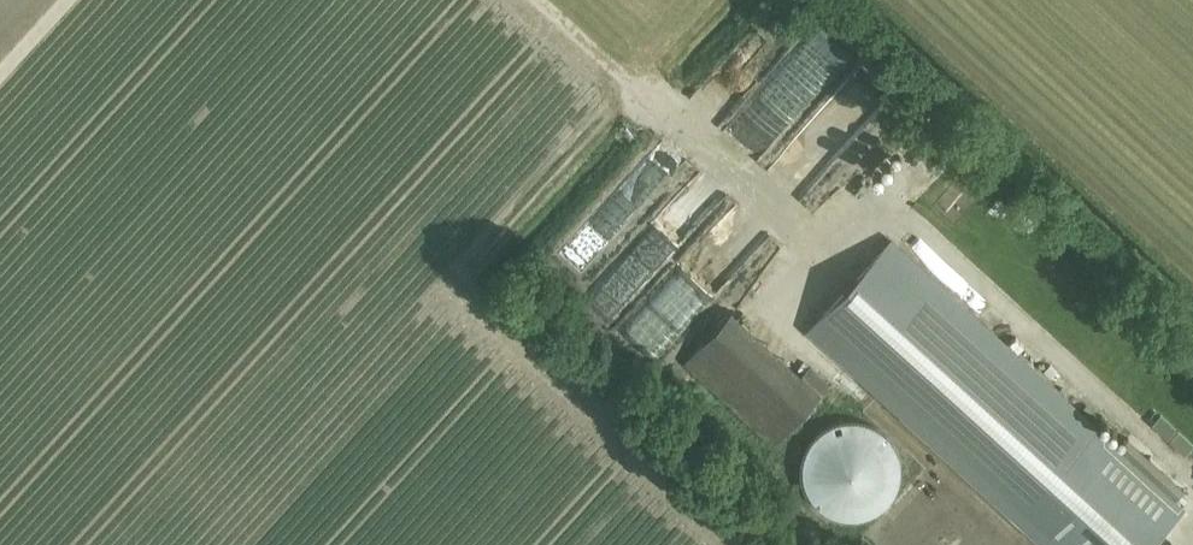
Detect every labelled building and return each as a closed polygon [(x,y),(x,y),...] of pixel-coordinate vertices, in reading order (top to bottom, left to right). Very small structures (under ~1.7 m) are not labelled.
[(793,45),(819,73),(845,49),(819,21),(793,45)] [(803,197),(816,210),(828,199),(829,201),(875,157),(861,143),(803,197)] [(677,272),(710,235),(704,229),(635,306),(668,336),(690,311),(675,298),(689,282),(677,272)] [(1045,544),(1148,544),(1183,506),(1177,501),(1120,449),(892,242),(810,332),(1045,544)] [(820,391),(734,312),(686,364),(772,443),(820,391)] [(832,426),(827,429),(821,433),(816,438),(812,444),(808,451),(805,458),(804,465),(804,473),(806,482),(808,490),(813,497),(817,503),(824,509),(830,512),(835,515),(848,518),(858,518),(865,516),(875,512),(883,507),(890,500),(895,493),(899,484),(901,477),(901,466),(899,457),(895,446),(890,439),(883,432),(874,426),(863,423),(854,421),(847,422),(840,423),(832,426)]
